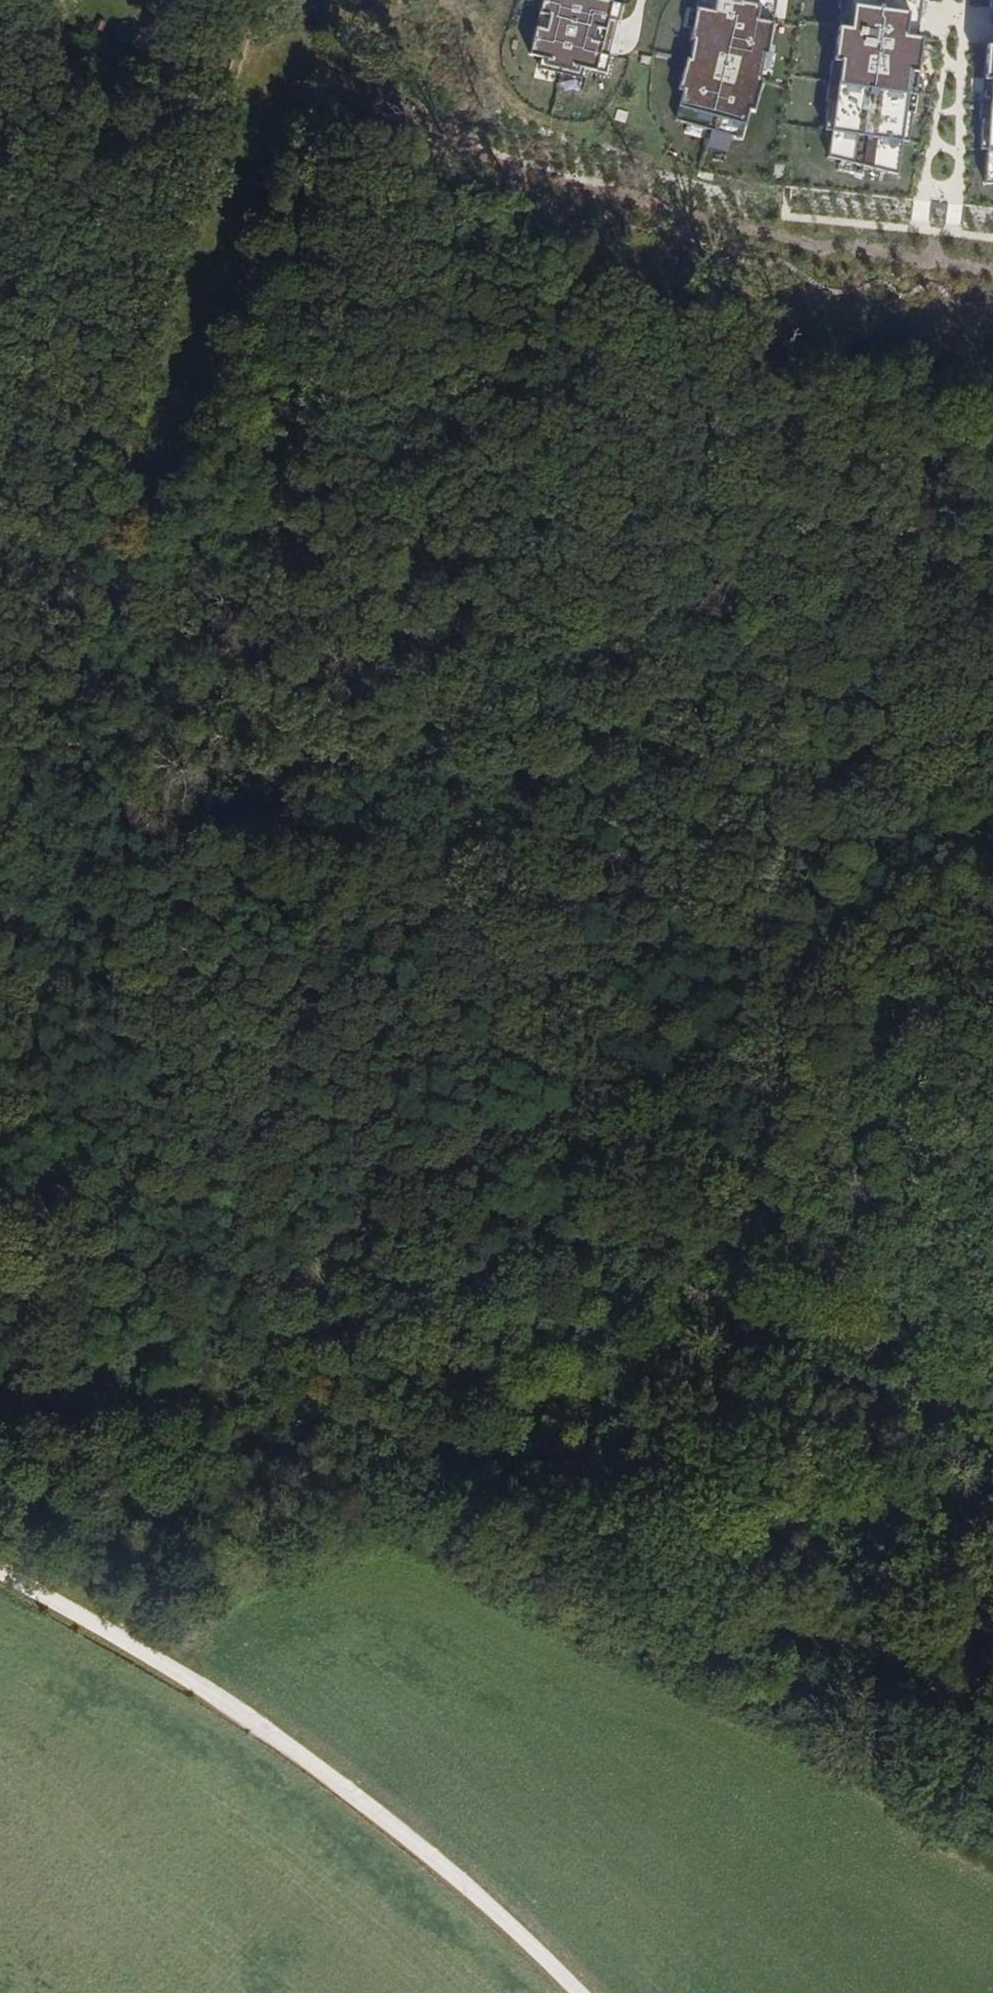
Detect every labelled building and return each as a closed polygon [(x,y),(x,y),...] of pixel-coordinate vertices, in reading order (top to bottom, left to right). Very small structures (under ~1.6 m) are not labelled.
[(622,3),(605,0),(541,0),(529,57),(608,72),(622,3)] [(698,29),(683,101),(754,125),(784,0),(704,0),(698,29)] [(842,17),(823,153),(918,169),(934,0),(844,0),(842,17)] [(983,69),(984,182),(992,183),(992,0),(986,0),(983,69)]
